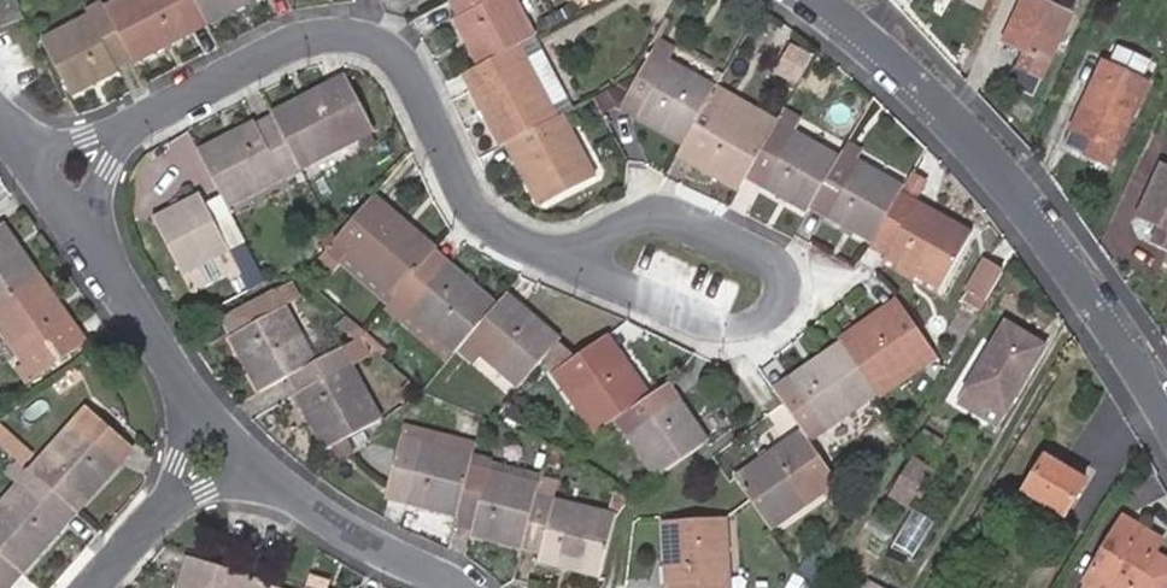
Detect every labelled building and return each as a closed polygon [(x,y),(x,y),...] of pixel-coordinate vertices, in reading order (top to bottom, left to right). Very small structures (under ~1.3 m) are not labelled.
[(3,29),(22,21),(14,0),(11,0),(0,4),(0,22),(3,29)] [(104,8),(128,54),(134,64),(189,35),(184,26),(201,16),(193,0),(120,0),(104,8)] [(201,16),(206,26),(256,0),(193,0),(201,16)] [(463,16),(456,20),(480,67),(518,47),(535,38),(515,0),(454,0),(463,16)] [(615,11),(622,0),(599,0),(615,11)] [(1079,0),(1024,0),(1004,42),(1011,46),(1005,60),(1042,78),(1079,0)] [(128,54),(104,8),(101,2),(84,9),(88,18),(42,41),(71,97),(116,73),(111,64),(128,54)] [(206,26),(201,16),(184,26),(189,35),(206,26)] [(574,111),(535,38),(518,47),(557,120),(562,117),(574,111)] [(653,54),(670,63),(676,51),(660,41),(653,54)] [(516,141),(557,120),(518,47),(480,67),(472,71),(479,86),(472,90),(502,149),(507,146),(516,141)] [(808,53),(797,47),(783,69),(794,75),(808,53)] [(1108,66),(1104,64),(1082,111),(1086,112),(1077,132),(1094,139),(1087,155),(1110,165),(1147,83),(1141,81),(1149,64),(1116,49),(1108,66)] [(709,100),(715,88),(670,63),(653,54),(641,76),(628,99),(645,107),(639,118),(685,143),(709,100)] [(463,75),(472,90),(479,86),(472,71),(463,75)] [(332,96),(350,87),(345,77),(327,86),(332,96)] [(275,124),(300,171),(374,134),(350,87),(332,96),(327,86),(271,115),(275,124)] [(777,123),(715,88),(709,100),(772,134),(777,123)] [(616,108),(608,93),(595,100),(603,115),(616,108)] [(622,109),(639,118),(645,107),(628,99),(622,109)] [(752,170),(772,134),(709,100),(685,143),(702,154),(696,165),(740,191),(747,178),(752,170)] [(802,120),(785,111),(777,123),(795,134),(802,120)] [(1086,112),(1082,111),(1073,131),(1077,132),(1086,112)] [(271,115),(255,123),(260,132),(275,124),(271,115)] [(562,117),(557,120),(516,141),(523,154),(514,160),(540,208),(594,179),(562,117)] [(197,152),(221,197),(227,209),(300,171),(275,124),(260,132),(255,123),(197,152)] [(765,188),(808,213),(810,208),(814,201),(839,158),(795,134),(777,123),(772,134),(752,170),(769,180),(765,188)] [(523,154),(516,141),(507,146),(514,160),(523,154)] [(678,156),(696,165),(702,154),(685,143),(678,156)] [(864,153),(847,143),(841,154),(858,164),(864,153)] [(841,154),(839,158),(814,201),(835,212),(830,220),(874,244),(877,240),(901,196),(904,191),(858,164),(841,154)] [(1162,166),(1139,216),(1162,227),(1155,242),(1166,248),(1166,169),(1162,166)] [(769,180),(752,170),(747,178),(765,188),(769,180)] [(928,184),(913,176),(904,191),(901,196),(917,205),(928,184)] [(199,194),(153,218),(183,276),(246,244),(227,209),(221,197),(205,205),(199,194)] [(917,205),(901,196),(877,240),(892,249),(886,261),(940,290),(971,235),(917,205)] [(389,209),(376,197),(368,206),(383,217),(389,209)] [(835,212),(814,201),(810,208),(830,220),(835,212)] [(383,217),(368,206),(337,240),(332,246),(393,300),(395,298),(426,262),(434,253),(437,250),(389,209),(383,217)] [(39,275),(4,225),(0,227),(0,303),(39,275)] [(337,240),(330,227),(319,238),(316,240),(328,252),(332,246),(337,240)] [(874,244),(870,251),(887,259),(892,249),(877,240),(874,244)] [(328,252),(326,254),(387,307),(393,300),(332,246),(328,252)] [(434,253),(426,262),(441,275),(449,266),(434,253)] [(940,290),(886,261),(883,266),(936,295),(940,290)] [(395,298),(393,300),(454,355),(457,352),(497,307),(449,266),(441,275),(426,262),(395,298)] [(966,291),(986,302),(1003,273),(984,262),(966,291)] [(0,303),(0,330),(25,366),(18,371),(27,385),(80,350),(66,331),(74,324),(39,275),(0,303)] [(299,373),(315,365),(274,293),(232,316),(241,331),(232,337),(261,392),(299,373)] [(513,317),(521,308),(508,295),(499,305),(513,317)] [(393,300),(387,307),(385,309),(447,364),(454,355),(393,300)] [(499,305),(497,307),(457,352),(473,367),(482,356),(519,389),(561,343),(521,308),(513,317),(499,305)] [(876,394),(934,355),(899,306),(884,316),(882,314),(841,343),(876,394)] [(956,405),(981,420),(990,405),(1004,414),(1033,364),(1023,358),(1034,340),(1004,322),(956,405)] [(66,331),(80,350),(87,343),(74,324),(66,331)] [(364,340),(345,351),(355,369),(374,358),(364,340)] [(611,361),(619,355),(608,340),(600,346),(611,361)] [(1044,346),(1034,340),(1023,358),(1033,364),(1044,346)] [(810,440),(876,394),(841,343),(789,380),(795,389),(782,400),(785,406),(803,432),(810,440)] [(599,435),(617,422),(649,398),(619,355),(611,361),(600,346),(581,360),(557,377),(599,435)] [(345,351),(344,350),(315,365),(299,373),(307,389),(298,395),(328,452),(384,420),(355,369),(345,351)] [(789,380),(775,390),(782,400),(795,389),(789,380)] [(670,405),(678,398),(668,385),(660,391),(670,405)] [(617,422),(659,480),(708,445),(710,445),(678,398),(670,405),(660,391),(649,398),(617,422)] [(990,405),(981,420),(995,428),(1004,414),(990,405)] [(84,411),(30,471),(69,506),(78,514),(119,467),(111,459),(123,445),(84,411)] [(0,425),(0,445),(14,457),(24,447),(0,425)] [(407,428),(404,440),(474,456),(477,445),(407,428)] [(810,440),(803,432),(787,443),(793,452),(810,440)] [(474,458),(474,456),(404,440),(390,491),(411,496),(408,505),(459,518),(474,458)] [(736,479),(773,531),(822,496),(833,511),(850,499),(810,440),(793,452),(787,443),(736,479)] [(36,457),(24,447),(14,457),(20,462),(26,468),(36,457)] [(525,546),(537,497),(540,485),(490,472),(493,462),(474,458),(459,518),(477,523),(474,534),(525,546)] [(1083,481),(1044,459),(1024,493),(1063,516),(1083,481)] [(907,510),(929,474),(907,461),(885,497),(907,510)] [(20,462),(8,475),(18,484),(0,505),(0,555),(14,567),(23,575),(65,529),(56,521),(69,506),(30,471),(26,468),(20,462)] [(390,491),(388,501),(408,505),(411,496),(390,491)] [(608,507),(618,515),(630,501),(618,493),(608,507)] [(601,578),(601,577),(617,516),(537,497),(525,546),(524,549),(544,555),(542,562),(601,578)] [(78,514),(69,506),(56,521),(65,529),(78,514)] [(910,510),(895,546),(921,557),(936,521),(910,510)] [(1151,553),(1159,540),(1124,518),(1085,582),(1094,587),(1130,587),(1133,583),(1141,587),(1166,587),(1166,562),(1151,553)] [(724,520),(661,523),(665,586),(676,586),(676,587),(727,587),(724,520)] [(831,559),(812,548),(804,563),(822,574),(831,559)] [(0,555),(0,587),(9,587),(2,581),(14,567),(0,555)] [(194,582),(198,566),(188,563),(183,579),(194,582)] [(198,566),(194,582),(183,579),(180,587),(273,587),(198,566)]
